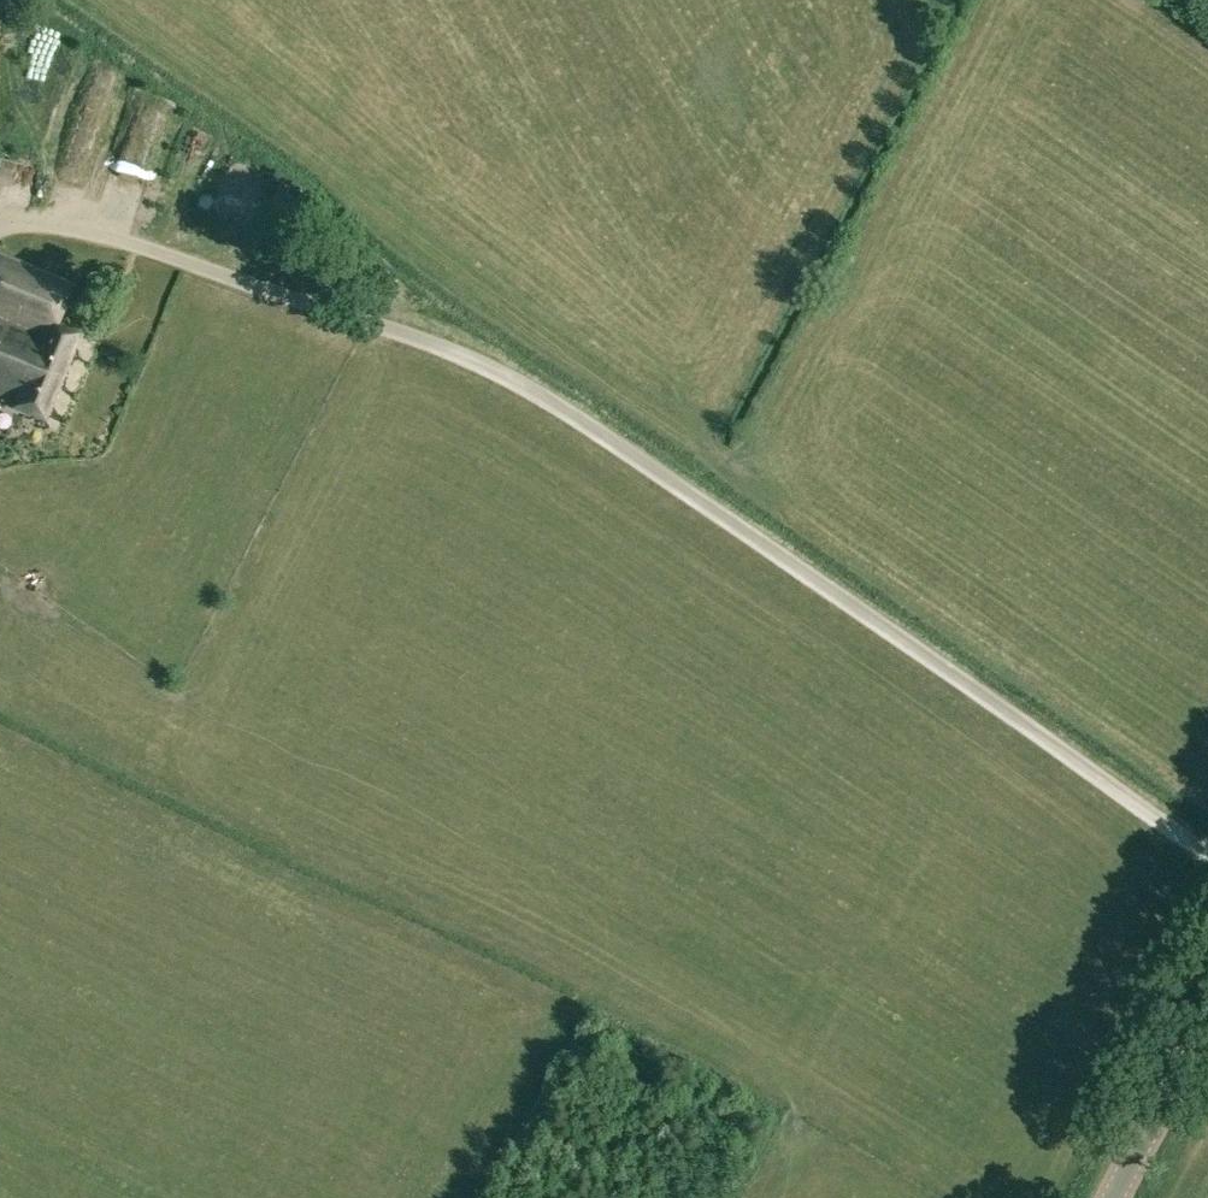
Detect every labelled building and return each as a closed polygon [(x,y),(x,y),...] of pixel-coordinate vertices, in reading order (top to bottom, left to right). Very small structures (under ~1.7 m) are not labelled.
[(36,210),(38,196),(18,193),(15,206),(36,210)] [(45,421),(78,337),(57,329),(73,288),(0,259),(0,395),(19,402),(16,409),(45,421)]
